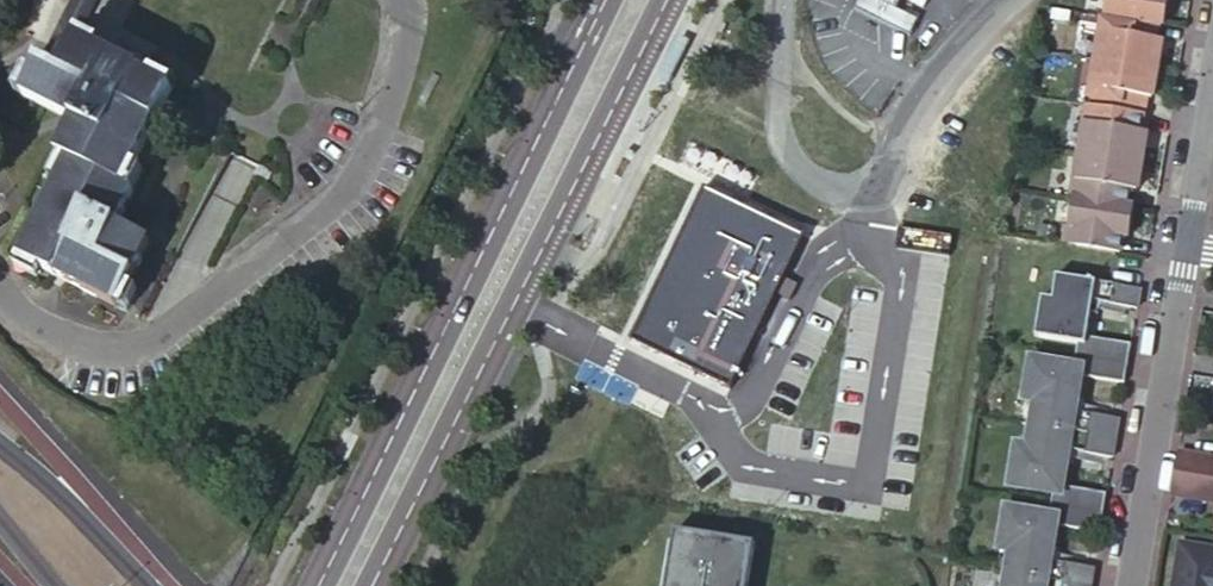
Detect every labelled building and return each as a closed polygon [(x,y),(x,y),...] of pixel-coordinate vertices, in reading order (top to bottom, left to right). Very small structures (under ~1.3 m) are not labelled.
[(45,42),(49,44),(51,41),(54,39),(58,37),(62,36),(66,37),(72,40),(78,28),(80,28),(87,14),(70,6),(73,0),(69,0),(45,42)] [(87,14),(94,0),(73,0),(70,6),(87,14)] [(315,17),(323,0),(305,0),(301,10),(315,17)] [(1165,27),(1170,0),(1107,0),(1104,17),(1111,18),(1159,26),(1165,27)] [(1098,62),(1158,72),(1163,43),(1157,42),(1159,26),(1111,18),(1109,26),(1103,25),(1098,62)] [(49,44),(45,42),(31,71),(22,67),(11,88),(70,118),(54,151),(65,156),(62,161),(53,157),(45,173),(55,178),(13,264),(33,274),(38,264),(123,308),(133,286),(124,282),(145,239),(113,223),(129,190),(127,189),(139,168),(129,164),(171,79),(149,69),(146,77),(135,73),(137,70),(93,48),(99,38),(80,28),(78,28),(72,40),(66,37),(62,36),(58,37),(54,39),(51,41),(49,44)] [(1158,72),(1098,62),(1091,102),(1100,103),(1099,110),(1144,117),(1147,99),(1154,101),(1158,72)] [(1082,153),(1143,163),(1148,135),(1141,134),(1144,117),(1099,110),(1097,118),(1088,116),(1082,153)] [(1143,163),(1082,153),(1076,190),(1087,192),(1086,201),(1129,209),(1132,192),(1139,192),(1143,163)] [(1086,201),(1075,199),(1068,237),(1080,239),(1078,248),(1122,255),(1125,238),(1131,239),(1136,210),(1129,209),(1086,201)] [(1057,277),(1053,300),(1042,297),(1036,337),(1078,344),(1076,357),(1128,365),(1131,345),(1087,338),(1093,302),(1137,310),(1141,291),(1057,277)] [(1128,365),(1076,357),(1074,368),(1032,361),(1025,400),(1036,402),(1032,426),(1116,440),(1119,420),(1075,413),(1081,377),(1125,384),(1128,365)] [(1116,440),(1032,426),(1028,449),(1017,447),(1011,486),(1053,493),(1051,506),(1103,514),(1107,494),(1062,487),(1068,452),(1112,459),(1116,440)] [(1173,482),(1212,488),(1212,472),(1210,471),(1212,465),(1176,460),(1173,482)] [(1173,482),(1169,503),(1204,509),(1205,504),(1212,505),(1212,488),(1173,482)] [(1051,506),(1049,518),(1007,511),(1000,550),(1011,552),(1007,574),(1074,585),(1091,585),(1094,569),(1050,562),(1056,526),(1100,533),(1103,514),(1051,506)] [(755,531),(675,516),(662,585),(745,585),(755,531)] [(1179,553),(1173,585),(1212,585),(1212,559),(1179,553)] [(1007,574),(1005,585),(1074,585),(1007,574)]
